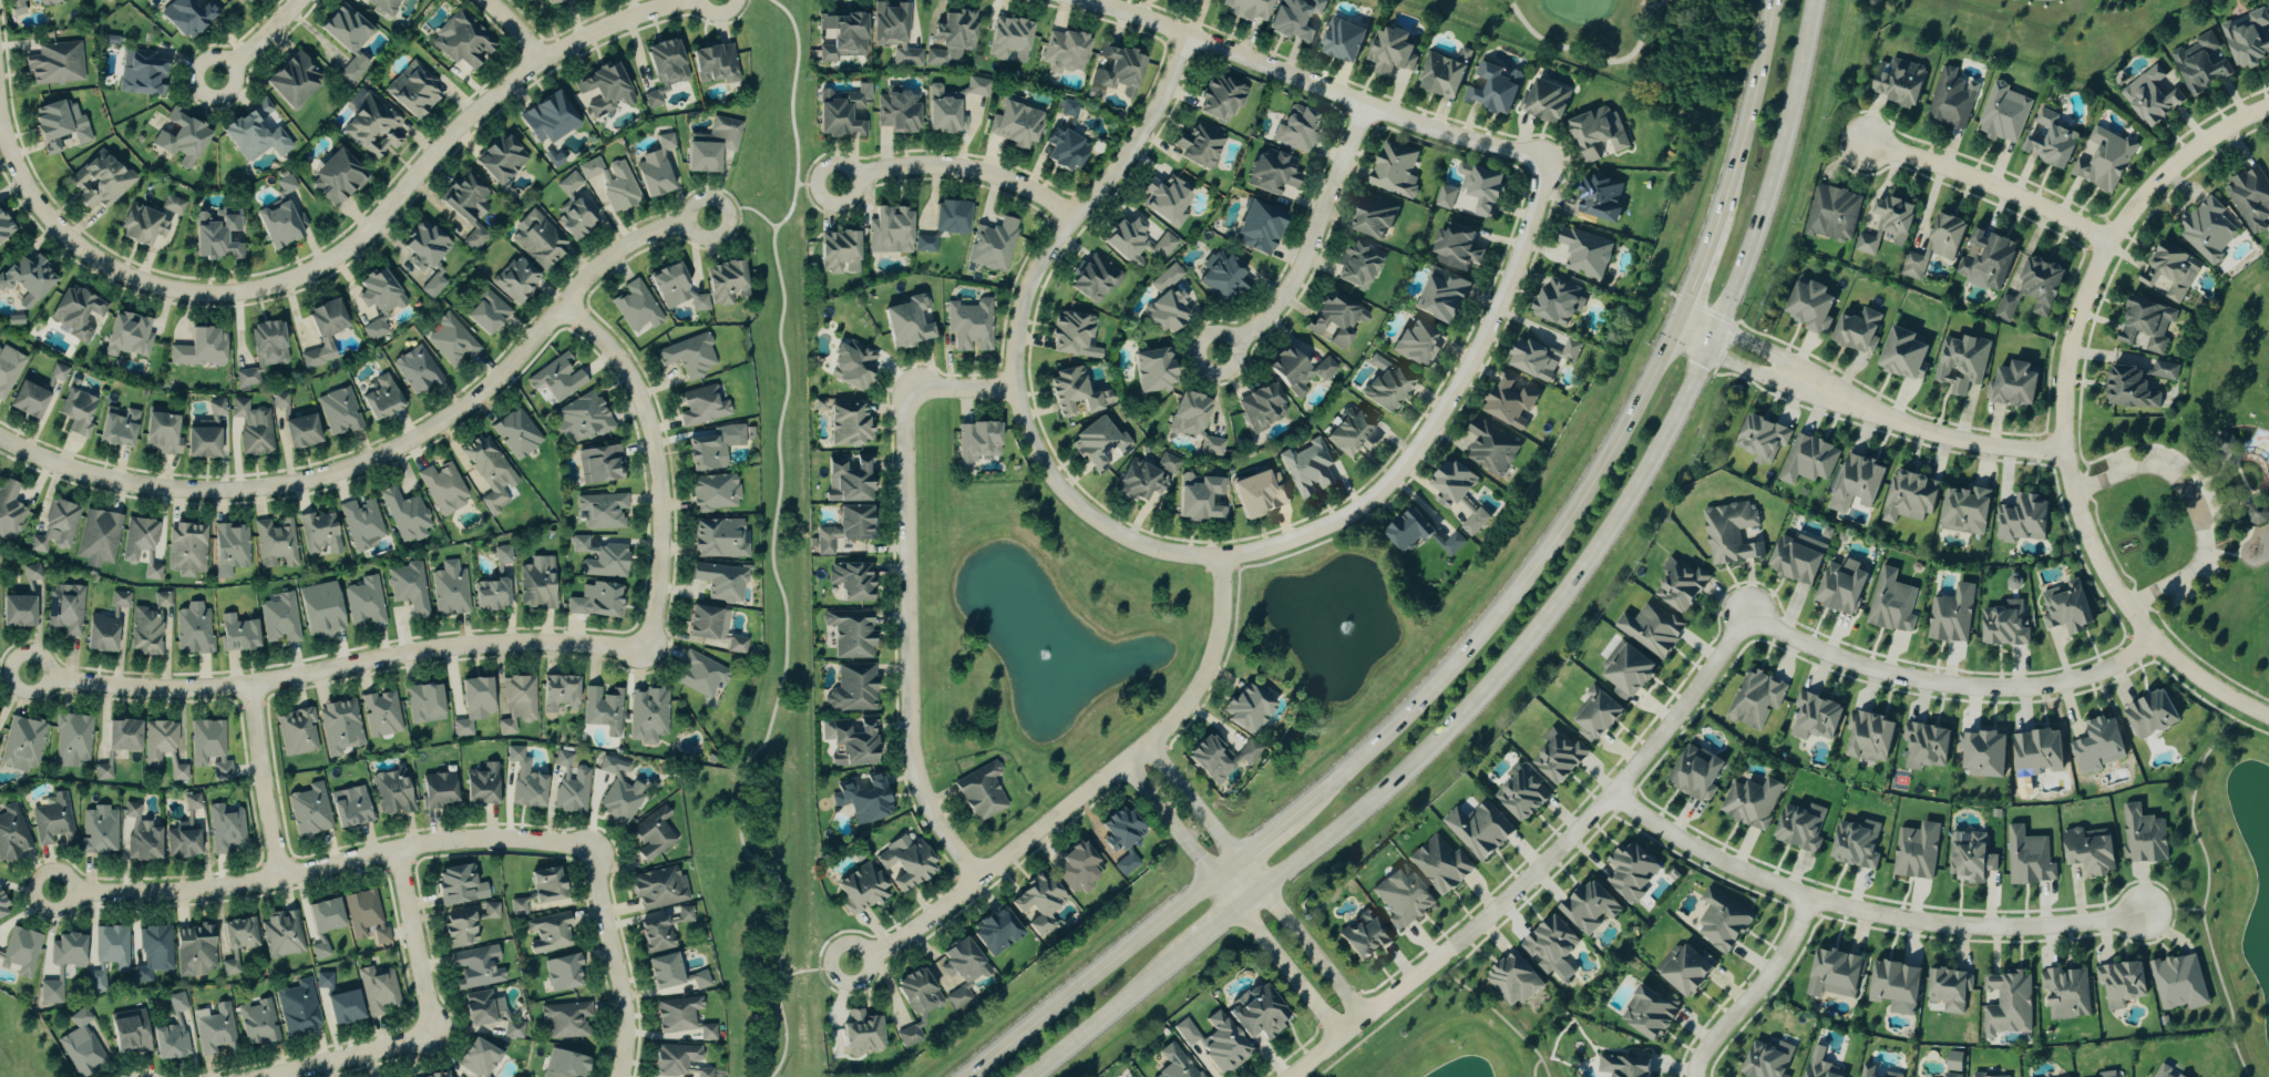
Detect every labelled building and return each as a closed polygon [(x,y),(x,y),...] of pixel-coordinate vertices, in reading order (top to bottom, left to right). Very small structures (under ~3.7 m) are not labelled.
[(24,13),(21,0),(7,0),(11,16),(24,13)] [(158,12),(185,41),(219,9),(210,0),(170,0),(158,12)] [(401,0),(363,0),(390,17),(401,0)] [(870,44),(895,44),(895,66),(922,67),(922,48),(904,48),(904,1),(890,1),(890,0),(871,0),(870,44)] [(1270,0),(1221,0),(1219,5),(1226,7),(1224,13),(1248,22),(1250,17),(1262,21),(1270,0)] [(1319,0),(1275,0),(1266,31),(1312,45),(1325,2),(1319,0)] [(459,8),(428,40),(454,65),(460,59),(470,70),(496,43),(459,8)] [(972,50),(975,11),(955,9),(955,13),(942,12),(941,25),(933,24),(931,45),(927,45),(925,64),(947,66),(948,59),(959,60),(959,49),(972,50)] [(2237,70),(2268,58),(2268,60),(2268,41),(2260,44),(2256,31),(2268,25),(2262,9),(2219,25),(2237,70)] [(865,55),(863,13),(818,15),(818,28),(830,28),(831,45),(818,46),(818,62),(837,62),(837,57),(865,55)] [(1014,62),(1025,63),(1032,21),(994,15),(987,57),(1007,60),(1008,51),(1015,52),(1014,62)] [(1318,52),(1353,64),(1366,29),(1331,17),(1318,52)] [(1413,72),(1418,56),(1411,54),(1413,45),(1406,43),(1408,34),(1376,25),(1366,60),(1376,63),(1373,74),(1389,79),(1392,66),(1413,72)] [(1042,62),(1050,64),(1049,68),(1081,74),(1089,36),(1049,28),(1042,62)] [(2190,41),(2193,44),(2169,55),(2190,95),(2231,74),(2209,31),(2190,41)] [(687,80),(676,36),(644,44),(655,89),(643,93),(648,108),(663,105),(660,94),(669,92),(667,85),(687,80)] [(83,81),(81,41),(37,43),(38,55),(27,56),(29,84),(83,81)] [(738,81),(732,41),(688,48),(692,73),(697,72),(699,82),(722,78),(723,83),(738,81)] [(1134,98),(1134,89),(1137,79),(1137,78),(1145,56),(1121,48),(1114,48),(1102,44),(1098,56),(1107,59),(1104,68),(1095,68),(1089,86),(1089,89),(1087,95),(1103,101),(1105,96),(1114,90),(1116,84),(1122,86),(1122,97),(1134,98)] [(1454,100),(1471,51),(1461,47),(1456,61),(1429,51),(1417,87),(1454,100)] [(323,78),(295,48),(261,80),(289,110),(323,78)] [(157,51),(121,49),(119,92),(161,94),(163,62),(156,62),(157,51)] [(382,92),(415,121),(439,94),(431,87),(437,81),(412,58),(382,92)] [(1923,68),(1889,58),(1887,64),(1877,62),(1868,95),(1912,109),(1923,68)] [(593,119),(633,101),(615,60),(571,79),(578,94),(592,87),(597,99),(586,104),(593,119)] [(1508,115),(1521,74),(1479,60),(1474,76),(1485,80),(1482,90),(1467,86),(1462,102),(1472,105),(1473,104),(1508,115)] [(2184,101),(2174,88),(2163,96),(2154,85),(2165,76),(2155,64),(2118,92),(2147,129),(2184,101)] [(1924,117),(1963,130),(1974,92),(1962,89),(1963,82),(1953,79),(1955,70),(1940,65),(1924,117)] [(1227,124),(1233,106),(1241,108),(1248,88),(1208,73),(1194,112),(1227,124)] [(955,132),(959,93),(989,96),(990,79),(969,77),(968,92),(941,90),(941,83),(928,83),(925,130),(955,132)] [(1570,90),(1534,78),(1530,91),(1525,89),(1518,111),(1559,124),(1570,90)] [(340,129),(376,160),(388,146),(393,150),(403,139),(394,131),(403,120),(372,94),(375,90),(367,83),(346,108),(353,114),(340,129)] [(816,134),(868,136),(869,83),(857,83),(857,95),(829,94),(829,89),(817,89),(816,134)] [(2031,96),(1990,84),(1974,133),(2014,146),(2031,96)] [(917,132),(917,104),(908,104),(907,88),(886,88),(886,94),(878,95),(878,126),(889,126),(889,133),(917,132)] [(576,124),(559,89),(517,110),(535,145),(576,124)] [(1020,105),(1023,97),(1003,92),(997,115),(992,114),(987,134),(1012,140),(1010,146),(1030,152),(1041,111),(1020,105)] [(243,164),(270,147),(277,158),(293,147),(280,127),(266,136),(256,120),(273,109),(264,96),(218,126),(243,164)] [(91,141),(84,113),(78,115),(73,98),(35,107),(37,115),(30,117),(36,141),(41,140),(45,155),(62,151),(58,136),(73,132),(76,144),(91,141)] [(1075,118),(1080,104),(1064,99),(1060,114),(1075,118)] [(1309,152),(1320,113),(1286,103),(1275,142),(1309,152)] [(186,171),(211,132),(171,106),(163,119),(174,126),(168,136),(158,130),(150,142),(178,160),(176,164),(186,171)] [(1629,148),(1616,111),(1608,113),(1605,106),(1567,119),(1583,165),(1612,154),(1629,148)] [(2063,170),(2077,135),(2054,126),(2057,116),(2037,109),(2020,153),(2063,170)] [(739,119),(711,118),(710,135),(687,134),(686,171),(717,172),(718,150),(738,151),(739,119)] [(1226,135),(1196,120),(1178,157),(1209,171),(1226,135)] [(2068,174),(2109,195),(2135,146),(2094,124),(2068,174)] [(471,161),(498,187),(528,156),(500,130),(471,161)] [(1074,173),(1086,140),(1059,130),(1056,138),(1046,134),(1043,142),(1049,145),(1043,161),(1074,173)] [(673,189),(662,151),(676,147),(671,131),(656,136),(659,149),(640,154),(643,162),(634,165),(643,197),(673,189)] [(1367,184),(1412,200),(1420,179),(1411,175),(1419,152),(1383,139),(1367,184)] [(368,179),(338,146),(305,176),(333,206),(352,187),(356,191),(368,179)] [(1278,196),(1282,184),(1290,187),(1300,160),(1266,148),(1264,156),(1254,152),(1243,185),(1278,196)] [(80,194),(75,199),(84,210),(96,200),(103,208),(138,178),(124,162),(117,168),(102,149),(67,178),(80,194)] [(624,159),(603,167),(599,157),(577,165),(584,181),(595,177),(609,212),(640,200),(624,159)] [(1503,173),(1460,160),(1456,173),(1464,175),(1460,191),(1478,196),(1472,214),(1489,219),(1503,173)] [(2250,239),(2266,230),(2261,222),(2268,219),(2268,216),(2266,211),(2268,209),(2268,190),(2257,166),(2222,184),(2250,239)] [(487,192),(463,170),(439,196),(468,222),(475,214),(479,217),(490,206),(481,198),(487,192)] [(555,184),(565,197),(583,182),(574,170),(555,184)] [(1616,223),(1625,181),(1584,172),(1574,219),(1596,223),(1597,219),(1616,223)] [(297,189),(291,175),(276,181),(282,195),(297,189)] [(1177,230),(1187,213),(1180,209),(1192,191),(1168,176),(1162,186),(1148,177),(1139,190),(1146,195),(1140,206),(1177,230)] [(1803,235),(1848,246),(1860,195),(1815,184),(1803,235)] [(1452,211),(1457,190),(1441,185),(1435,206),(1452,211)] [(185,201),(165,193),(159,208),(179,216),(185,201)] [(1349,230),(1381,240),(1385,228),(1391,230),(1399,205),(1361,193),(1349,230)] [(580,194),(552,219),(572,241),(599,216),(580,194)] [(1901,249),(1913,206),(1876,195),(1869,214),(1878,216),(1872,237),(1858,233),(1852,252),(1873,257),(1880,233),(1892,237),(1890,246),(1901,249)] [(1266,256),(1284,213),(1248,197),(1233,233),(1243,237),(1240,245),(1266,256)] [(270,250),(311,230),(300,208),(295,211),(289,198),(263,211),(261,206),(251,211),(270,250)] [(2173,230),(2211,269),(2222,258),(2218,254),(2239,232),(2206,198),(2173,230)] [(931,231),(967,232),(968,201),(932,200),(931,231)] [(115,234),(148,249),(154,236),(160,238),(166,223),(158,219),(160,214),(130,201),(115,234)] [(868,252),(910,252),(909,206),(873,207),(873,219),(867,219),(868,252)] [(1,208),(0,209),(0,242),(13,236),(1,208)] [(506,235),(544,271),(570,245),(532,208),(506,235)] [(240,210),(192,210),(192,258),(243,257),(243,242),(223,242),(223,231),(240,231),(240,210)] [(1952,263),(1964,222),(1934,213),(1921,257),(1907,253),(1899,276),(1919,281),(1927,255),(1952,263)] [(976,223),(966,263),(1006,273),(1019,220),(1002,216),(998,229),(976,223)] [(1117,217),(1098,238),(1125,263),(1146,240),(1139,233),(1144,227),(1131,216),(1124,224),(1117,217)] [(398,243),(403,248),(397,255),(420,276),(450,243),(421,217),(398,243)] [(1466,272),(1470,262),(1479,266),(1484,250),(1471,245),(1476,230),(1449,221),(1446,231),(1438,228),(1430,252),(1442,256),(1440,263),(1466,272)] [(463,242),(475,252),(488,235),(475,225),(463,242)] [(1613,242),(1561,226),(1556,243),(1570,247),(1564,269),(1602,281),(1613,242)] [(1954,275),(1999,291),(2015,244),(1972,228),(1954,275)] [(857,272),(857,230),(819,231),(820,273),(843,273),(843,272),(857,272)] [(914,233),(914,251),(937,252),(938,234),(914,233)] [(1369,290),(1381,250),(1346,240),(1334,279),(1369,290)] [(2136,283),(2176,307),(2187,289),(2178,284),(2193,259),(2160,240),(2136,283)] [(1240,292),(1248,282),(1239,275),(1245,268),(1218,246),(1202,266),(1206,270),(1197,282),(1222,302),(1234,287),(1240,292)] [(53,278),(44,270),(48,266),(33,252),(29,257),(20,249),(0,271),(0,294),(11,282),(25,295),(17,304),(24,310),(53,278)] [(491,281),(515,303),(540,277),(516,254),(491,281)] [(1066,288),(1101,303),(1109,284),(1118,288),(1125,270),(1090,255),(1086,263),(1077,260),(1066,288)] [(2062,268),(2025,257),(2013,299),(2001,296),(1994,319),(2009,324),(2018,295),(2035,300),(2030,316),(2046,321),(2062,268)] [(664,310),(689,298),(691,303),(692,310),(708,310),(707,293),(687,293),(686,279),(676,259),(664,266),(663,266),(648,273),(648,278),(664,310)] [(748,299),(742,259),(705,264),(710,305),(748,299)] [(1149,283),(1159,296),(1143,309),(1163,335),(1188,315),(1180,304),(1186,299),(1173,283),(1185,275),(1175,262),(1149,283)] [(403,306),(384,264),(355,278),(361,291),(352,295),(359,309),(370,304),(377,319),(361,327),(368,342),(389,332),(381,316),(403,306)] [(1413,309),(1451,326),(1470,283),(1432,266),(1413,309)] [(1531,314),(1566,328),(1573,310),(1580,313),(1586,299),(1579,296),(1582,288),(1547,274),(1531,314)] [(630,333),(648,322),(651,328),(664,320),(637,277),(623,286),(626,292),(611,301),(630,333)] [(1795,280),(1782,314),(1805,322),(1804,327),(1825,336),(1831,318),(1826,316),(1834,297),(1824,294),(1826,287),(1809,279),(1807,285),(1795,280)] [(47,320),(69,327),(65,337),(87,344),(92,330),(89,329),(94,315),(102,318),(108,302),(60,285),(47,320)] [(487,338),(512,311),(487,288),(462,314),(487,338)] [(1371,312),(1328,289),(1306,330),(1318,336),(1325,323),(1335,328),(1327,341),(1342,349),(1357,322),(1363,325),(1371,312)] [(881,307),(890,349),(913,344),(912,340),(936,335),(927,292),(905,297),(906,301),(881,307)] [(337,359),(328,331),(347,325),(337,296),(304,306),(318,348),(299,354),(305,370),(337,359)] [(947,301),(947,335),(953,335),(953,351),(973,351),(992,351),(992,338),(1000,338),(1000,316),(991,316),(991,298),(974,298),(974,301),(947,301)] [(2162,357),(2174,310),(2127,298),(2115,343),(2162,357)] [(1881,316),(1861,309),(1859,316),(1840,309),(1829,342),(1868,355),(1881,316)] [(146,358),(152,333),(147,331),(150,319),(111,310),(101,354),(114,357),(116,351),(146,358)] [(426,339),(452,368),(466,355),(469,359),(482,348),(448,310),(436,321),(441,326),(426,339)] [(1101,358),(1102,349),(1083,346),(1084,336),(1091,337),(1094,315),(1054,310),(1048,352),(1101,358)] [(235,370),(238,387),(262,384),(259,367),(288,363),(281,319),(247,324),(253,368),(235,370)] [(1390,351),(1430,367),(1438,348),(1434,346),(1440,333),(1411,320),(1406,330),(1400,328),(1390,351)] [(1914,334),(1890,325),(1876,367),(1921,382),(1927,365),(1921,362),(1928,345),(1912,339),(1914,334)] [(169,364),(223,365),(224,329),(188,328),(188,345),(169,345),(169,364)] [(659,367),(679,361),(684,379),(718,369),(707,333),(653,349),(659,367)] [(1979,388),(1989,343),(1943,334),(1932,383),(1949,387),(1947,396),(1963,399),(1967,384),(1979,388)] [(1263,365),(1298,400),(1308,390),(1303,385),(1314,374),(1323,383),(1339,367),(1326,354),(1322,359),(1298,335),(1288,345),(1285,342),(1263,365)] [(1507,365),(1548,383),(1559,358),(1574,364),(1583,344),(1568,337),(1560,354),(1517,335),(1509,354),(1511,355),(1507,365)] [(859,392),(878,354),(847,338),(842,347),(836,344),(827,362),(833,365),(827,375),(859,392)] [(442,380),(423,344),(393,359),(412,396),(442,380)] [(5,403),(25,357),(0,346),(0,401),(5,403)] [(1174,389),(1170,359),(1166,359),(1165,348),(1132,352),(1138,393),(1174,389)] [(587,382),(578,367),(574,369),(564,353),(524,378),(532,391),(542,384),(554,403),(587,382)] [(1393,415),(1414,379),(1372,354),(1367,363),(1377,369),(1361,396),(1393,415)] [(2031,407),(2036,372),(2027,371),(2029,362),(2009,359),(2008,368),(1995,366),(1993,381),(1986,380),(1984,400),(2031,407)] [(49,393),(52,385),(61,389),(69,369),(54,363),(42,390),(49,393)] [(2158,410),(2159,393),(2146,392),(2147,367),(2106,366),(2104,407),(2158,410)] [(1083,412),(1099,410),(1097,391),(1085,393),(1082,368),(1047,373),(1054,419),(1072,416),(1070,401),(1081,399),(1083,412)] [(1481,411),(1522,432),(1527,422),(1522,420),(1538,389),(1524,381),(1521,388),(1514,385),(1519,376),(1503,368),(1481,411)] [(358,396),(371,421),(405,405),(388,372),(373,379),(377,387),(358,396)] [(48,394),(19,380),(6,406),(35,421),(48,394)] [(1266,422),(1287,413),(1273,380),(1261,385),(1260,382),(1244,389),(1247,396),(1237,400),(1251,435),(1268,428),(1266,422)] [(682,427),(731,415),(728,398),(719,401),(715,384),(679,393),(683,411),(678,412),(682,427)] [(316,397),(330,436),(347,429),(348,432),(363,426),(349,385),(316,397)] [(87,439),(92,424),(87,422),(95,398),(65,387),(55,414),(68,419),(64,431),(87,439)] [(1113,403),(1108,387),(1096,391),(1101,407),(1113,403)] [(556,409),(561,419),(554,423),(562,438),(568,435),(572,443),(595,430),(598,436),(614,428),(592,389),(556,409)] [(1180,389),(1165,429),(1188,438),(1192,427),(1198,430),(1210,401),(1180,389)] [(271,394),(274,409),(279,408),(287,449),(319,442),(313,413),(293,417),(288,390),(271,394)] [(272,409),(249,409),(249,398),(232,398),(231,418),(240,418),(240,454),(272,454),(272,409)] [(185,426),(184,457),(222,457),(223,401),(209,401),(209,418),(199,418),(199,426),(185,426)] [(829,446),(861,445),(861,440),(871,440),(870,428),(865,428),(865,404),(829,404),(829,446)] [(517,461),(544,439),(517,405),(490,427),(517,461)] [(1350,459),(1363,445),(1370,452),(1380,442),(1369,432),(1375,426),(1352,405),(1324,436),(1350,459)] [(124,408),(123,412),(104,407),(95,441),(129,449),(139,411),(124,408)] [(175,414),(144,412),(142,452),(180,453),(181,434),(174,434),(175,414)] [(1778,448),(1785,450),(1793,432),(1747,414),(1734,448),(1757,457),(1755,462),(1770,468),(1778,448)] [(1116,425),(1110,429),(1100,416),(1067,440),(1094,476),(1109,466),(1103,458),(1109,454),(1114,460),(1132,447),(1116,425)] [(1521,443),(1474,417),(1466,431),(1477,437),(1465,458),(1501,478),(1521,443)] [(997,421),(957,422),(958,464),(975,463),(975,457),(999,456),(997,421)] [(745,446),(744,424),(728,424),(728,437),(685,437),(686,469),(725,469),(724,446),(745,446)] [(1828,481),(1840,449),(1796,431),(1777,480),(1791,485),(1796,475),(1813,482),(1815,476),(1828,481)] [(515,483),(490,433),(455,451),(467,474),(471,471),(484,496),(480,498),(489,515),(511,504),(503,489),(515,483)] [(1222,457),(1225,439),(1203,435),(1199,452),(1222,457)] [(1278,454),(1302,501),(1319,493),(1318,492),(1336,483),(1328,467),(1333,464),(1319,435),(1308,441),(1311,446),(1294,454),(1290,447),(1278,454)] [(578,448),(581,482),(622,478),(619,445),(578,448)] [(1181,460),(1162,452),(1154,468),(1130,457),(1114,492),(1143,505),(1149,492),(1157,496),(1168,473),(1174,476),(1181,460)] [(870,501),(870,454),(852,454),(852,457),(826,457),(826,501),(870,501)] [(1831,499),(1870,510),(1883,466),(1845,454),(1831,499)] [(1433,501),(1453,513),(1475,476),(1444,457),(1427,484),(1439,491),(1433,501)] [(419,471),(438,516),(470,502),(453,462),(433,470),(431,466),(419,471)] [(1241,519),(1288,506),(1282,483),(1270,487),(1265,470),(1230,480),(1241,519)] [(1880,522),(1893,525),(1896,517),(1927,524),(1938,481),(1892,470),(1880,522)] [(739,508),(737,474),(691,476),(692,510),(739,508)] [(1225,477),(1178,475),(1176,519),(1225,521),(1225,506),(1208,505),(1209,493),(1225,494),(1225,477)] [(13,501),(19,485),(2,478),(0,482),(0,537),(6,540),(10,531),(17,534),(28,508),(13,501)] [(400,545),(433,533),(418,494),(401,501),(394,485),(380,490),(400,545)] [(1938,530),(1981,536),(1988,493),(1944,485),(1938,530)] [(623,528),(622,508),(627,508),(627,493),(579,495),(580,529),(623,528)] [(2044,540),(2046,502),(2035,501),(2036,494),(2015,493),(2014,506),(1996,505),(1994,542),(2014,543),(2014,538),(2044,540)] [(45,554),(47,544),(72,549),(80,506),(42,498),(32,551),(45,554)] [(339,504),(355,551),(387,540),(374,498),(356,504),(354,499),(339,504)] [(1712,566),(1765,557),(1762,540),(1742,543),(1740,530),(1759,526),(1755,501),(1702,510),(1712,566)] [(2259,503),(2268,506),(2268,524),(2261,527),(2251,524),(2248,515),(2251,507),(2259,503)] [(836,506),(836,528),(816,528),(817,555),(834,555),(834,540),(868,539),(867,506),(836,506)] [(1381,530),(1401,554),(1420,539),(1422,542),(1434,533),(1412,506),(1381,530)] [(1490,518),(1479,507),(1460,527),(1471,538),(1490,518)] [(113,565),(123,516),(86,508),(76,557),(85,559),(84,566),(99,569),(101,562),(113,565)] [(307,555),(329,551),(329,555),(343,552),(335,512),(316,516),(315,511),(299,514),(307,555)] [(299,566),(293,516),(281,518),(282,526),(270,528),(270,519),(255,521),(260,569),(277,567),(276,559),(284,558),(285,568),(299,566)] [(159,522),(128,517),(122,560),(137,562),(139,549),(155,551),(159,522)] [(748,557),(748,530),(743,530),(743,519),(693,519),(692,556),(748,557)] [(207,524),(169,523),(168,570),(177,570),(177,577),(193,577),(193,572),(205,573),(207,524)] [(250,567),(249,528),(239,528),(239,523),(213,524),(214,579),(231,578),(231,567),(250,567)] [(1451,558),(1467,542),(1455,531),(1440,548),(1451,558)] [(1765,570),(1811,585),(1826,544),(1795,533),(1793,540),(1777,534),(1765,570)] [(583,575),(624,577),(626,545),(588,544),(589,536),(572,535),(571,552),(595,553),(595,560),(583,560),(583,575)] [(474,611),(507,607),(503,564),(512,563),(510,545),(493,546),(497,579),(471,581),(474,611)] [(162,565),(150,564),(152,551),(146,551),(143,579),(161,580),(162,565)] [(1653,595),(1683,616),(1708,580),(1671,554),(1660,570),(1667,575),(1653,595)] [(519,607),(552,608),(553,556),(531,555),(531,564),(520,564),(519,607)] [(1867,573),(1859,571),(1861,563),(1842,557),(1840,565),(1826,561),(1813,602),(1851,616),(1867,573)] [(431,571),(434,613),(453,611),(453,614),(469,612),(465,568),(457,569),(456,559),(441,560),(441,570),(431,571)] [(391,602),(409,600),(411,619),(428,616),(422,562),(387,566),(391,602)] [(706,601),(743,604),(746,568),(690,563),(689,580),(708,581),(706,601)] [(869,563),(828,563),(828,584),(838,583),(838,601),(870,601),(869,563)] [(24,579),(40,579),(40,565),(24,565),(24,579)] [(1917,587),(1895,582),(1897,568),(1880,565),(1866,623),(1911,634),(1916,616),(1910,615),(1917,587)] [(345,587),(351,629),(386,624),(378,574),(361,576),(362,584),(345,587)] [(2041,593),(2046,614),(2041,615),(2044,628),(2064,624),(2066,636),(2082,632),(2081,625),(2091,622),(2080,577),(2066,581),(2067,586),(2041,593)] [(297,587),(305,637),(343,631),(335,581),(297,587)] [(1967,644),(1975,584),(1957,582),(1953,598),(1932,595),(1926,637),(1967,644)] [(622,585),(582,583),(581,598),(567,597),(566,614),(621,617),(622,585)] [(48,627),(66,628),(65,636),(82,637),(84,586),(50,584),(48,627)] [(300,642),(293,590),(277,593),(278,601),(260,603),(265,643),(282,641),(282,644),(300,642)] [(84,649),(113,652),(117,617),(114,617),(115,606),(129,608),(130,593),(112,591),(110,616),(87,614),(84,649)] [(132,607),(129,653),(160,654),(162,607),(170,607),(171,593),(154,592),(153,608),(132,607)] [(33,627),(32,595),(0,596),(0,611),(1,628),(33,627)] [(1981,607),(1981,644),(2030,644),(2030,618),(2022,618),(2022,599),(2005,599),(2005,607),(1981,607)] [(211,608),(201,609),(200,601),(186,602),(187,609),(175,609),(177,653),(212,652),(211,608)] [(1613,630),(1666,658),(1685,622),(1647,602),(1637,621),(1622,613),(1613,630)] [(725,641),(729,609),(687,605),(684,636),(725,641)] [(835,658),(871,658),(871,611),(824,611),(824,626),(834,626),(835,658)] [(222,650),(257,649),(255,620),(235,621),(234,612),(220,613),(222,650)] [(727,652),(745,654),(747,638),(728,636),(727,652)] [(1656,666),(1620,640),(1602,665),(1606,668),(1600,676),(1617,688),(1615,691),(1630,702),(1656,666)] [(731,671),(688,651),(674,682),(710,698),(717,683),(724,686),(731,671)] [(873,710),(874,664),(838,663),(837,689),(827,689),(827,709),(873,710)] [(1760,733),(1770,709),(1777,712),(1788,684),(1748,667),(1726,718),(1760,733)] [(536,720),(535,676),(502,677),(502,718),(498,718),(498,735),(515,735),(515,721),(536,720)] [(556,713),(556,704),(565,704),(565,711),(576,711),(577,677),(542,676),(541,713),(556,713)] [(453,737),(473,735),(472,719),(492,717),(489,677),(459,679),(461,720),(452,720),(453,737)] [(412,725),(444,719),(437,682),(405,688),(412,725)] [(1275,702),(1245,682),(1233,699),(1229,697),(1218,713),(1253,736),(1275,702)] [(1576,733),(1593,746),(1623,710),(1592,684),(1585,693),(1590,697),(1571,720),(1580,728),(1576,733)] [(583,725),(607,726),(606,737),(621,738),(623,688),(611,688),(611,697),(600,696),(601,687),(585,686),(583,725)] [(631,688),(630,740),(667,741),(668,689),(631,688)] [(2121,708),(2136,742),(2178,721),(2163,688),(2121,708)] [(369,738),(404,731),(395,690),(375,695),(374,692),(360,694),(369,738)] [(1789,736),(1806,740),(1807,734),(1831,741),(1842,705),(1798,691),(1794,706),(1798,707),(1789,736)] [(363,745),(354,698),(317,706),(327,759),(342,756),(341,749),(363,745)] [(283,757),(319,751),(312,708),(276,713),(283,757)] [(1844,755),(1885,763),(1895,720),(1850,710),(1846,729),(1849,730),(1844,755)] [(54,766),(77,768),(77,761),(89,762),(93,717),(58,714),(54,766)] [(47,724),(10,715),(0,756),(0,766),(26,772),(28,766),(36,768),(47,724)] [(820,721),(821,743),(838,742),(838,755),(830,755),(830,766),(871,764),(871,749),(874,749),(873,726),(876,726),(875,715),(857,716),(857,733),(847,733),(846,720),(820,721)] [(2114,718),(2103,720),(2102,716),(2084,721),(2087,738),(2071,742),(2080,777),(2102,771),(2099,766),(2125,759),(2114,718)] [(138,721),(104,720),(104,750),(137,750),(138,721)] [(191,767),(206,767),(205,757),(212,757),(213,781),(232,781),(231,760),(224,760),(223,720),(190,721),(191,767)] [(145,721),(144,767),(161,768),(161,752),(178,752),(178,722),(145,721)] [(1903,769),(1920,770),(1921,765),(1945,767),(1950,728),(1903,722),(1901,738),(1907,739),(1903,769)] [(1530,762),(1556,787),(1589,752),(1576,739),(1571,745),(1552,727),(1541,738),(1547,744),(1530,762)] [(2012,732),(2014,777),(2040,776),(2039,768),(2050,768),(2050,772),(2062,771),(2060,729),(2012,732)] [(1183,756),(1217,786),(1241,759),(1249,766),(1262,749),(1249,739),(1234,756),(1204,731),(1183,756)] [(2004,734),(1958,731),(1957,750),(1961,750),(1961,775),(2003,776),(2004,734)] [(1712,784),(1724,763),(1687,743),(1665,782),(1708,806),(1718,788),(1712,784)] [(544,775),(528,774),(529,758),(523,758),(524,747),(507,746),(506,762),(512,763),(510,806),(543,807),(544,775)] [(589,767),(572,766),(573,753),(555,752),(554,766),(558,767),(555,811),(586,813),(589,767)] [(614,776),(613,778),(599,804),(598,808),(617,818),(628,821),(642,796),(644,787),(633,780),(630,786),(620,781),(624,773),(612,758),(602,756),(598,770),(607,773),(614,776)] [(1007,807),(993,776),(1001,772),(996,760),(953,780),(973,823),(1007,807)] [(1553,794),(1522,760),(1507,775),(1511,779),(1493,796),(1520,825),(1553,794)] [(464,805),(500,804),(499,762),(482,762),(482,771),(463,771),(464,805)] [(171,781),(188,780),(187,764),(171,764),(171,781)] [(112,780),(112,765),(95,765),(95,780),(112,780)] [(413,812),(407,769),(373,774),(378,816),(413,812)] [(854,825),(892,814),(880,770),(836,783),(839,793),(830,795),(834,808),(848,804),(854,825)] [(454,803),(453,771),(420,772),(421,810),(438,810),(438,803),(454,803)] [(1764,833),(1784,785),(1766,778),(1762,788),(1745,780),(1743,786),(1732,781),(1719,813),(1764,833)] [(288,794),(296,837),(331,830),(321,780),(307,783),(309,790),(288,794)] [(327,793),(336,829),(370,820),(361,785),(327,793)] [(36,846),(53,844),(52,836),(63,834),(64,842),(74,841),(68,790),(53,792),(54,804),(32,807),(36,846)] [(198,855),(196,821),(195,821),(194,810),(202,809),(201,794),(184,795),(186,825),(164,827),(167,857),(198,855)] [(1441,821),(1480,863),(1515,831),(1486,799),(1465,818),(1456,808),(1441,821)] [(16,801),(1,806),(3,813),(0,815),(0,860),(32,850),(16,801)] [(126,861),(158,860),(157,827),(150,827),(150,820),(140,820),(140,803),(124,803),(126,861)] [(1097,823),(1107,834),(1100,840),(1113,856),(1143,830),(1121,803),(1097,823)] [(1826,808),(1809,803),(1807,810),(1783,803),(1772,840),(1817,853),(1823,837),(1818,835),(1826,808)] [(2165,817),(2140,818),(2140,803),(2123,803),(2124,863),(2166,861),(2165,817)] [(208,805),(211,855),(228,854),(227,846),(245,845),(243,810),(223,811),(223,804),(208,805)] [(118,810),(108,810),(108,805),(93,805),(93,810),(82,810),(82,852),(117,853),(118,810)] [(663,821),(671,815),(665,806),(629,830),(641,848),(633,852),(641,865),(677,842),(663,821)] [(1875,848),(1880,823),(1862,820),(1861,825),(1837,820),(1828,860),(1876,870),(1880,849),(1875,848)] [(1939,823),(1920,821),(1919,830),(1898,827),(1892,875),(1933,880),(1939,823)] [(2009,883),(2056,882),(2055,863),(2049,863),(2049,837),(2024,838),(2023,824),(2006,824),(2009,883)] [(2061,832),(2064,865),(2084,863),(2085,878),(2115,874),(2109,827),(2061,832)] [(1986,833),(1950,832),(1948,880),(1982,882),(1983,871),(1996,872),(1998,854),(1986,854),(1986,833)] [(1459,849),(1453,853),(1437,834),(1408,857),(1440,898),(1476,870),(1459,849)] [(920,839),(895,851),(893,848),(877,856),(895,893),(937,872),(920,839)] [(1052,869),(1073,893),(1078,888),(1084,895),(1094,886),(1090,881),(1105,868),(1078,839),(1058,857),(1061,861),(1052,869)] [(1662,870),(1631,842),(1621,853),(1616,848),(1605,861),(1616,871),(1606,882),(1630,904),(1662,870)] [(1141,864),(1132,852),(1114,864),(1122,877),(1141,864)] [(833,883),(852,916),(889,895),(870,861),(833,883)] [(439,906),(488,899),(486,882),(473,884),(470,864),(433,870),(439,906)] [(684,874),(677,876),(675,866),(629,875),(633,899),(638,898),(640,911),(689,902),(684,874)] [(512,916),(529,913),(528,905),(561,900),(557,867),(528,871),(532,896),(510,899),(512,916)] [(1387,919),(1396,932),(1435,906),(1410,870),(1400,877),(1395,870),(1371,887),(1391,916),(1387,919)] [(1605,921),(1607,923),(1622,910),(1591,877),(1557,908),(1586,939),(1605,921)] [(1067,900),(1052,878),(1042,884),(1038,878),(1007,899),(1034,938),(1054,924),(1047,913),(1067,900)] [(1729,955),(1753,912),(1708,887),(1700,900),(1710,906),(1693,935),(1729,955)] [(343,895),(353,940),(372,936),(375,946),(392,942),(388,927),(384,928),(375,888),(343,895)] [(304,904),(311,935),(343,927),(336,897),(304,904)] [(500,919),(500,902),(482,903),(482,910),(443,911),(444,946),(474,945),(473,919),(500,919)] [(991,958),(1023,933),(999,903),(968,929),(991,958)] [(675,950),(674,935),(679,934),(678,923),(695,922),(693,906),(675,907),(676,913),(638,916),(641,953),(675,950)] [(1359,964),(1390,940),(1367,910),(1336,934),(1359,964)] [(261,917),(268,958),(305,952),(298,911),(261,917)] [(571,947),(566,925),(571,924),(568,912),(527,920),(529,932),(535,931),(538,941),(528,943),(531,955),(571,947)] [(220,921),(226,960),(221,961),(223,976),(238,974),(235,951),(260,948),(256,917),(220,921)] [(176,977),(217,973),(213,923),(138,929),(141,967),(134,968),(135,983),(152,982),(152,973),(176,971),(176,977)] [(10,926),(0,963),(0,968),(13,971),(12,975),(30,980),(43,936),(10,926)] [(129,926),(95,926),(95,978),(105,978),(105,967),(113,967),(113,973),(129,973),(129,926)] [(38,1003),(61,1004),(62,966),(83,967),(84,935),(51,934),(50,965),(55,966),(54,979),(39,979),(38,1003)] [(988,971),(963,934),(939,951),(944,958),(930,968),(941,984),(957,973),(966,987),(988,971)] [(310,946),(314,961),(331,956),(326,941),(310,946)] [(1687,1000),(1713,968),(1680,942),(1655,973),(1687,1000)] [(503,983),(498,946),(449,953),(454,990),(503,983)] [(1806,992),(1854,1001),(1861,956),(1814,948),(1806,992)] [(1509,1008),(1518,1001),(1521,1005),(1544,986),(1515,950),(1483,976),(1509,1008)] [(645,959),(652,990),(681,984),(674,952),(645,959)] [(2160,1012),(2187,1005),(2188,1009),(2208,1005),(2196,952),(2149,963),(2160,1012)] [(542,961),(550,993),(583,984),(575,953),(542,961)] [(1913,1016),(1920,966),(1871,960),(1867,999),(1889,1003),(1888,1013),(1913,1016)] [(2142,962),(2094,966),(2096,983),(2104,982),(2107,1012),(2123,1009),(2122,1001),(2145,998),(2142,962)] [(903,1048),(922,1038),(918,1029),(927,1024),(922,1015),(943,1004),(922,965),(892,981),(914,1023),(895,1033),(903,1048)] [(400,1003),(392,968),(374,972),(373,966),(358,969),(368,1018),(383,1015),(382,1007),(400,1003)] [(1927,968),(1926,1003),(1943,1004),(1942,1014),(1963,1014),(1965,971),(1927,968)] [(2086,968),(2056,971),(2056,968),(2042,970),(2045,1020),(2090,1017),(2086,968)] [(711,987),(708,970),(693,973),(696,989),(711,987)] [(2030,1033),(2030,975),(2021,975),(2021,970),(2004,970),(2004,975),(1982,975),(1983,992),(1996,992),(1998,1006),(1983,1006),(1983,1039),(1995,1039),(1995,1033),(2030,1033)] [(332,972),(315,973),(315,988),(333,987),(332,972)] [(322,1027),(309,977),(295,980),(296,986),(274,992),(285,1037),(322,1027)] [(1224,1011),(1254,1049),(1291,1021),(1261,982),(1224,1011)] [(944,997),(953,1011),(971,999),(962,985),(944,997)] [(1618,1021),(1656,1043),(1677,1008),(1639,986),(1618,1021)] [(322,996),(328,1026),(361,1019),(356,990),(322,996)] [(466,1027),(506,1020),(501,997),(491,999),(490,990),(463,995),(465,1005),(462,1006),(466,1027)] [(155,1061),(191,1056),(187,1029),(179,1031),(177,1012),(188,1011),(185,993),(166,995),(170,1026),(150,1028),(155,1061)] [(279,1039),(269,996),(256,999),(257,1003),(235,1008),(244,1047),(279,1039)] [(659,1034),(701,1029),(700,1025),(695,1026),(693,1011),(704,1009),(703,996),(655,1001),(659,1034)] [(194,1011),(200,1058),(215,1056),(214,1049),(236,1046),(230,1001),(215,1003),(217,1015),(208,1016),(207,1009),(194,1011)] [(542,1005),(543,1039),(586,1037),(586,1018),(592,1017),(591,1003),(542,1005)] [(108,1064),(88,1022),(93,1020),(87,1007),(70,1015),(76,1029),(58,1038),(77,1076),(81,1076),(108,1064)] [(886,1049),(882,1015),(863,1017),(862,1008),(848,1010),(849,1022),(839,1024),(843,1055),(886,1049)] [(114,1013),(115,1020),(108,1021),(113,1058),(149,1052),(143,1009),(114,1013)] [(1205,1018),(1213,1031),(1196,1042),(1217,1075),(1249,1055),(1220,1009),(1205,1018)] [(1188,1047),(1201,1037),(1186,1017),(1173,1027),(1188,1047)] [(524,1038),(525,1022),(505,1021),(504,1037),(524,1038)] [(701,1024),(701,1041),(717,1041),(717,1024),(701,1024)] [(501,1052),(469,1037),(456,1066),(477,1076),(489,1076),(501,1052)] [(1173,1039),(1157,1051),(1168,1066),(1153,1076),(1202,1076),(1173,1039)] [(1780,1043),(1778,1048),(1750,1041),(1741,1076),(1789,1076),(1786,1076),(1794,1047),(1780,1043)] [(1842,1076),(1830,1073),(1832,1065),(1820,1061),(1825,1047),(1811,1044),(1803,1076),(1842,1076)] [(653,1045),(652,1076),(669,1076),(713,1076),(713,1068),(687,1068),(687,1061),(702,1061),(703,1045),(653,1045)] [(550,1048),(542,1076),(581,1076),(586,1058),(550,1048)] [(1962,1053),(1947,1052),(1945,1070),(1961,1071),(1962,1053)] [(1598,1056),(1597,1076),(1648,1076),(1649,1059),(1598,1056)] [(2170,1071),(2173,1068),(2160,1063),(2153,1076),(2180,1076),(2170,1071)] [(1872,1076),(1873,1066),(1860,1064),(1858,1076),(1878,1076),(1872,1076)]
